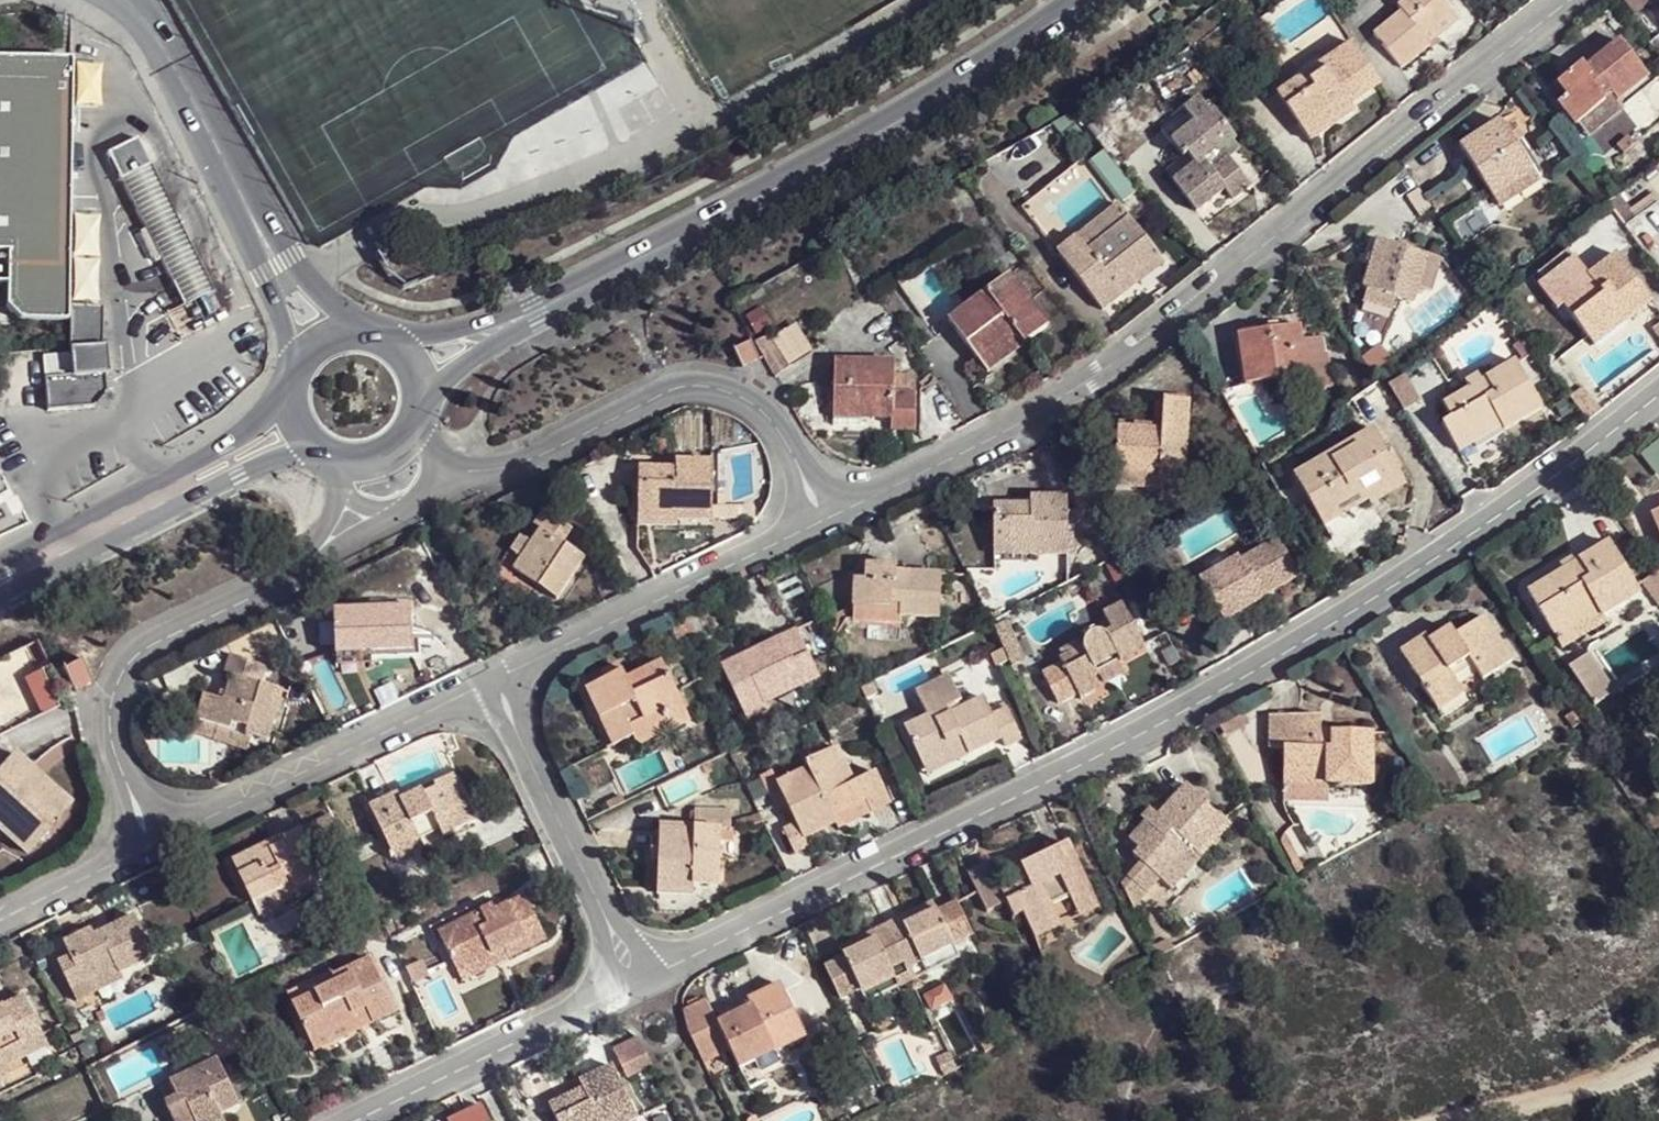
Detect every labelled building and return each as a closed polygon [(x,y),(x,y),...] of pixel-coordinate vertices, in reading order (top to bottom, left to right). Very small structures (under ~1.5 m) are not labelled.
[(1418,55),(1411,47),(1440,25),(1419,0),(1407,0),(1385,17),(1389,22),(1360,45),(1387,80),(1402,68),(1418,55)] [(1411,47),(1418,55),(1447,33),(1440,25),(1411,47)] [(1611,98),(1619,106),(1649,83),(1622,48),(1588,73),(1583,69),(1572,78),(1560,88),(1570,100),(1561,108),(1580,131),(1607,110),(1603,105),(1611,98)] [(1374,96),(1344,59),(1275,107),(1297,139),(1322,123),(1326,128),(1344,117),(1359,106),(1374,96)] [(71,253),(75,64),(0,62),(0,257),(10,258),(11,311),(23,325),(70,326),(71,253)] [(1625,116),(1619,106),(1611,98),(1603,105),(1607,110),(1580,131),(1589,143),(1625,116)] [(1206,123),(1195,109),(1165,134),(1185,160),(1192,154),(1202,168),(1171,192),(1194,222),(1222,201),(1229,210),(1238,202),(1247,195),(1225,166),(1216,174),(1209,165),(1232,146),(1211,120),(1206,123)] [(1322,123),(1297,139),(1306,153),(1349,125),(1344,117),(1326,128),(1322,123)] [(1478,142),(1457,156),(1489,205),(1531,178),(1499,129),(1478,142)] [(135,132),(106,146),(120,173),(149,159),(135,132)] [(149,159),(120,173),(132,197),(161,182),(149,159)] [(161,182),(132,197),(143,220),(173,206),(161,182)] [(1616,214),(1622,227),(1658,210),(1652,196),(1616,214)] [(143,220),(138,224),(145,239),(153,254),(159,253),(187,236),(173,206),(143,220)] [(1121,211),(1076,243),(1085,256),(1130,224),(1121,211)] [(1085,256),(1076,243),(1053,259),(1096,320),(1118,304),(1139,289),(1134,280),(1159,263),(1130,224),(1085,256)] [(187,236),(159,253),(169,275),(199,260),(187,236)] [(1370,289),(1378,290),(1400,295),(1420,299),(1428,261),(1378,250),(1374,270),(1370,289)] [(1644,285),(1621,254),(1600,268),(1605,276),(1566,303),(1590,335),(1619,315),(1626,323),(1640,313),(1655,303),(1658,308),(1658,275),(1644,285)] [(199,260),(169,275),(181,299),(210,283),(199,260)] [(1165,271),(1159,263),(1134,280),(1139,289),(1165,271)] [(943,326),(976,372),(1014,345),(1018,351),(1030,343),(1042,335),(1004,281),(943,326)] [(1400,295),(1378,290),(1375,304),(1397,309),(1400,295)] [(108,373),(105,346),(101,346),(101,309),(73,308),(72,352),(72,375),(44,378),(47,411),(93,406),(106,391),(104,374),(108,373)] [(1619,315),(1590,335),(1596,344),(1626,323),(1619,315)] [(777,376),(813,354),(796,325),(759,347),(777,376)] [(1312,380),(1314,395),(1341,391),(1334,357),(1327,358),(1325,341),(1306,344),(1303,331),(1273,336),(1243,341),(1251,390),(1312,380)] [(752,357),(743,341),(725,350),(733,366),(752,357)] [(1014,345),(976,372),(980,378),(1018,351),(1014,345)] [(831,360),(828,408),(866,411),(865,419),(886,421),(886,433),(898,433),(911,433),(912,389),(886,387),(887,364),(831,360)] [(1509,423),(1513,429),(1514,433),(1533,422),(1552,412),(1525,363),(1451,405),(1459,420),(1451,425),(1463,448),(1509,423)] [(1166,474),(1165,485),(1190,486),(1195,404),(1168,402),(1168,420),(1167,437),(1158,437),(1123,434),(1120,477),(1157,479),(1157,473),(1166,474)] [(866,411),(828,408),(828,417),(865,419),(866,411)] [(1468,454),(1513,429),(1509,423),(1463,448),(1468,454)] [(1123,425),(1123,434),(1158,437),(1158,427),(1123,425)] [(1386,487),(1410,474),(1387,433),(1302,480),(1329,530),(1353,518),(1378,505),(1372,495),(1364,481),(1378,474),(1386,487)] [(1658,481),(1658,445),(1642,460),(1658,481)] [(649,471),(649,509),(681,508),(682,519),(702,518),(722,518),(720,461),(685,462),(685,471),(649,471)] [(1165,494),(1165,485),(1166,474),(1157,473),(1157,479),(1120,477),(1119,490),(1165,494)] [(1417,488),(1410,474),(1386,487),(1372,495),(1378,505),(1380,508),(1417,488)] [(1001,507),(1001,546),(1038,547),(1038,558),(1075,559),(1075,499),(1037,500),(1037,508),(1019,507),(1001,507)] [(681,508),(649,509),(649,520),(682,519),(681,508)] [(581,533),(556,515),(546,529),(553,534),(545,546),(530,538),(521,551),(533,560),(525,571),(546,586),(567,601),(594,560),(573,545),(581,533)] [(1573,570),(1539,591),(1573,647),(1616,621),(1611,614),(1647,592),(1616,541),(1584,561),(1580,555),(1574,559),(1568,562),(1573,570)] [(1264,590),(1273,603),(1291,593),(1309,582),(1286,543),(1249,565),(1246,560),(1208,584),(1229,619),(1257,602),(1254,596),(1264,590)] [(1038,547),(1001,546),(1001,557),(1038,558),(1038,547)] [(881,557),(866,558),(866,574),(853,575),(854,605),(902,604),(902,609),(941,607),(940,562),(897,563),(897,556),(881,557)] [(1655,576),(1650,578),(1658,592),(1658,582),(1655,576)] [(1235,627),(1273,603),(1264,590),(1254,596),(1257,602),(1229,619),(1235,627)] [(1151,652),(1131,607),(1113,616),(1123,636),(1112,640),(1107,639),(1102,638),(1097,639),(1092,642),(1090,647),(1090,652),(1068,663),(1070,666),(1049,675),(1064,704),(1084,695),(1087,700),(1094,696),(1101,693),(1098,687),(1099,684),(1102,681),(1106,679),(1104,674),(1151,652)] [(378,656),(378,662),(399,661),(421,659),(418,611),(339,615),(342,659),(378,656)] [(1412,647),(1444,701),(1470,687),(1465,679),(1461,672),(1483,659),(1488,667),(1494,677),(1522,660),(1494,615),(1465,632),(1461,627),(1438,640),(1434,634),(1423,641),(1412,647)] [(763,648),(726,667),(752,718),(774,708),(771,702),(824,676),(800,629),(763,648)] [(378,668),(378,662),(378,656),(342,659),(343,670),(378,668)] [(1568,672),(1593,710),(1615,696),(1590,657),(1568,672)] [(1461,672),(1465,679),(1488,667),(1483,659),(1461,672)] [(270,673),(236,661),(229,679),(241,684),(232,705),(224,727),(271,744),(288,700),(264,691),(270,673)] [(42,673),(37,663),(21,671),(26,681),(42,673)] [(92,686),(82,664),(64,672),(74,694),(92,686)] [(668,713),(678,732),(696,723),(666,666),(631,682),(627,674),(610,683),(594,691),(620,746),(643,735),(639,727),(668,713)] [(42,673),(26,681),(39,707),(55,699),(42,673)] [(1470,687),(1444,701),(1448,709),(1475,694),(1470,687)] [(911,728),(929,769),(960,755),(957,749),(971,743),(976,757),(993,749),(1010,742),(1013,746),(1028,740),(1008,697),(991,704),(988,700),(943,721),(939,715),(911,728)] [(648,746),(678,732),(668,713),(639,727),(643,735),(648,746)] [(1334,744),(1334,737),(1334,723),(1307,722),(1280,722),(1280,755),(1295,756),(1294,778),(1335,779),(1335,788),(1380,788),(1380,738),(1345,737),(1346,744),(1334,744)] [(960,755),(929,769),(933,776),(976,757),(971,743),(957,749),(960,755)] [(843,749),(834,753),(848,788),(858,784),(843,749)] [(848,788),(834,753),(812,763),(815,771),(785,784),(807,839),(821,834),(834,829),(831,819),(842,815),(874,802),(878,811),(896,805),(884,774),(858,784),(848,788)] [(3,768),(0,772),(0,831),(29,856),(45,838),(61,819),(22,784),(33,771),(15,754),(3,768)] [(33,771),(22,784),(61,819),(74,806),(33,771)] [(1294,787),(1335,788),(1335,779),(1294,778),(1294,787)] [(439,817),(443,824),(450,839),(482,823),(462,781),(445,789),(446,792),(409,807),(403,795),(390,802),(376,808),(398,855),(426,842),(422,833),(419,827),(439,817)] [(1180,801),(1166,815),(1156,824),(1152,820),(1134,838),(1144,848),(1139,855),(1163,878),(1192,849),(1199,854),(1201,853),(1232,821),(1195,786),(1180,801)] [(1156,824),(1166,815),(1155,807),(1147,815),(1152,820),(1156,824)] [(846,824),(842,815),(831,819),(834,829),(846,824)] [(422,833),(443,824),(439,817),(419,827),(422,833)] [(668,883),(699,884),(725,885),(728,828),(702,827),(702,833),(670,831),(669,846),(662,846),(661,882),(668,883)] [(430,851),(426,842),(398,855),(402,863),(430,851)] [(276,897),(279,901),(308,888),(287,843),(268,851),(268,854),(261,857),(254,860),(253,858),(218,874),(237,914),(276,897)] [(1077,901),(1095,893),(1073,848),(1024,869),(1028,879),(1003,889),(992,866),(983,870),(973,874),(991,915),(1011,907),(1018,921),(1029,918),(1033,930),(1060,918),(1057,911),(1077,901)] [(1206,858),(1201,853),(1199,854),(1192,849),(1163,878),(1175,889),(1206,858)] [(699,895),(699,884),(668,883),(667,894),(699,895)] [(1104,915),(1095,893),(1077,901),(1085,922),(1104,915)] [(283,910),(279,901),(276,897),(237,914),(242,927),(283,910)] [(502,944),(511,961),(530,953),(548,944),(526,899),(495,913),(493,910),(440,934),(456,972),(493,955),(491,950),(502,944)] [(941,907),(892,929),(898,942),(913,935),(912,930),(944,916),(941,907)] [(898,942),(918,982),(934,975),(929,961),(958,947),(958,946),(979,936),(966,909),(945,918),(944,916),(912,930),(913,935),(898,942)] [(1067,932),(1060,918),(1033,930),(1040,944),(1067,932)] [(117,967),(120,974),(122,977),(155,962),(137,924),(97,942),(94,938),(80,945),(65,951),(71,965),(61,970),(73,994),(109,979),(105,972),(117,967)] [(898,942),(892,929),(844,951),(848,959),(882,944),(883,949),(898,942)] [(902,990),(918,982),(898,942),(883,949),(882,944),(848,959),(848,960),(839,964),(830,969),(844,999),(862,990),(863,992),(896,978),(902,990)] [(461,984),(511,961),(502,944),(491,950),(493,955),(456,972),(461,984)] [(929,961),(934,975),(965,961),(958,947),(929,961)] [(341,983),(297,1004),(315,1043),(362,1021),(359,1013),(371,1009),(379,1024),(390,1019),(401,1014),(374,958),(338,974),(341,983)] [(109,979),(120,974),(117,967),(105,972),(109,979)] [(291,992),(297,1004),(341,983),(338,974),(336,971),(291,992)] [(870,1004),(902,990),(896,978),(863,992),(870,1004)] [(709,1003),(693,1011),(692,1018),(693,1029),(694,1038),(699,1050),(705,1064),(731,1053),(736,1063),(769,1048),(773,1057),(810,1040),(784,987),(766,995),(749,1002),(754,1010),(720,1027),(709,1003)] [(7,1073),(3,1063),(44,1043),(25,1003),(0,1013),(0,1077),(7,1073)] [(320,1053),(379,1024),(371,1009),(359,1013),(362,1021),(315,1043),(320,1053)] [(627,1079),(653,1066),(650,1062),(641,1052),(628,1043),(613,1051),(627,1079)] [(739,1072),(773,1057),(769,1048),(736,1063),(739,1072)] [(168,1110),(172,1120),(226,1120),(225,1119),(233,1114),(241,1110),(219,1064),(172,1086),(180,1105),(168,1110)] [(580,1082),(583,1090),(574,1095),(562,1100),(550,1105),(558,1120),(639,1120),(615,1068),(580,1082)] [(583,1090),(580,1082),(570,1087),(574,1095),(583,1090)]
